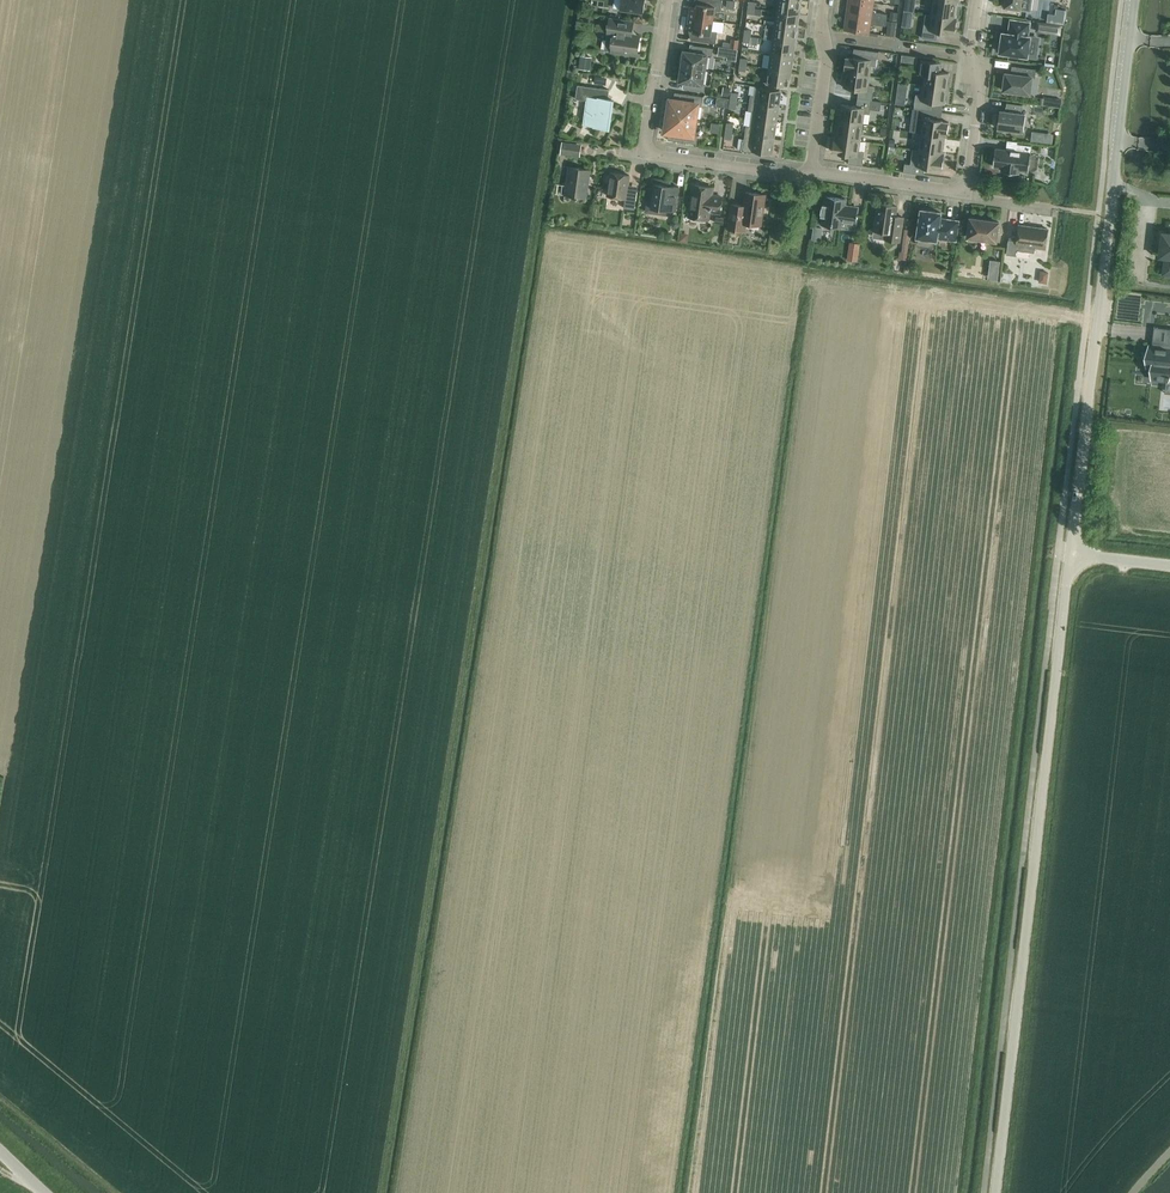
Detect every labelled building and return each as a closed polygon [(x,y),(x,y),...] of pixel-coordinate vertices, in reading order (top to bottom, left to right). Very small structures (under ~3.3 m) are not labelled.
[(620,9),(644,13),(645,0),(621,0),(620,9)] [(689,17),(714,21),(715,10),(721,11),(723,0),(698,0),(697,7),(691,6),(689,17)] [(734,8),(735,1),(728,0),(727,7),(734,8)] [(778,11),(800,14),(802,0),(779,0),(778,11)] [(846,15),(886,20),(887,13),(875,12),(876,10),(873,10),(874,2),(859,0),(849,0),(846,15)] [(932,14),(955,17),(958,1),(953,0),(934,0),(932,14)] [(1005,7),(1021,9),(1021,10),(1032,11),(1034,0),(1006,0),(1005,7)] [(905,1),(904,10),(914,12),(916,3),(912,2),(905,1)] [(778,11),(776,25),(797,28),(800,14),(778,11)] [(891,11),(890,19),(897,20),(898,12),(891,11)] [(905,11),(904,20),(913,21),(914,13),(905,11)] [(924,24),(922,38),(937,40),(938,31),(948,33),(948,32),(955,32),(957,18),(955,17),(932,14),(930,25),(924,24)] [(846,15),(844,29),(870,33),(871,25),(874,25),(874,24),(886,25),(886,20),(846,15)] [(688,28),(692,40),(716,43),(718,32),(712,31),(714,21),(689,17),(688,28)] [(605,51),(611,52),(612,52),(612,51),(637,54),(636,59),(637,59),(640,35),(639,34),(633,28),(633,21),(610,18),(608,32),(605,51)] [(889,20),(887,35),(895,36),(897,22),(889,20)] [(1012,34),(1003,33),(1002,43),(999,42),(998,50),(1001,51),(1000,52),(1028,56),(1030,37),(1028,36),(1030,22),(1011,20),(1010,29),(1012,30),(1012,34)] [(1042,22),(1041,27),(1058,30),(1059,25),(1042,22)] [(776,25),(774,40),(795,43),(797,28),(776,25)] [(731,43),(730,48),(738,49),(739,40),(732,39),(731,43)] [(774,40),(771,54),(793,57),(795,43),(774,40)] [(682,57),(681,66),(706,69),(706,67),(707,67),(709,57),(708,57),(708,55),(713,55),(714,48),(693,45),(692,51),(684,50),(683,58),(682,57)] [(719,46),(718,55),(728,57),(729,57),(737,58),(738,50),(738,49),(719,46)] [(846,57),(845,69),(869,73),(870,65),(877,66),(879,52),(865,50),(855,48),(853,58),(846,57)] [(771,54),(769,68),(791,71),(793,57),(771,54)] [(581,55),(579,68),(591,70),(593,57),(581,55)] [(902,61),(917,63),(918,57),(902,55),(902,61)] [(921,60),(919,74),(927,75),(925,85),(949,88),(951,78),(949,77),(950,72),(941,71),(943,63),(936,62),(921,60)] [(681,74),(680,81),(686,82),(685,89),(705,92),(706,84),(704,84),(706,69),(681,66),(679,74),(681,74)] [(1013,74),(1006,72),(1005,80),(1003,80),(1002,88),(1004,88),(1003,90),(1030,94),(1033,77),(1035,77),(1037,69),(1014,66),(1013,74)] [(769,68),(767,83),(789,86),(791,71),(769,68)] [(859,89),(858,98),(873,100),(875,86),(867,85),(869,73),(845,69),(843,82),(845,82),(844,87),(859,89)] [(899,83),(898,89),(907,91),(908,84),(899,83)] [(605,127),(608,127),(611,128),(615,99),(609,98),(610,89),(578,85),(576,99),(587,100),(583,124),(605,127)] [(916,94),(915,107),(919,108),(926,109),(929,109),(930,101),(945,104),(946,99),(948,99),(949,88),(925,85),(924,95),(916,94)] [(724,87),(723,96),(730,97),(732,88),(724,87)] [(751,94),(750,102),(779,106),(781,90),(762,87),(762,88),(756,87),(755,95),(751,94)] [(670,99),(668,115),(696,119),(699,104),(703,105),(704,96),(675,92),(674,100),(670,99)] [(717,106),(725,107),(729,108),(731,100),(731,98),(718,96),(717,106)] [(837,119),(839,120),(861,123),(863,113),(871,114),(873,100),(858,98),(857,106),(842,104),(841,109),(839,108),(837,119)] [(752,111),(751,118),(777,122),(779,106),(750,102),(749,110),(752,111)] [(1003,115),(997,114),(996,123),(999,123),(998,128),(1023,131),(1026,113),(1022,113),(1023,105),(1007,102),(1006,111),(1004,110),(1003,115)] [(915,107),(911,131),(923,133),(945,136),(947,136),(949,122),(942,121),(943,119),(932,118),(933,110),(929,109),(926,109),(919,108),(915,107)] [(668,115),(666,131),(669,132),(668,139),(697,144),(698,135),(694,135),(696,119),(668,115)] [(747,125),(746,133),(775,137),(777,122),(751,118),(750,126),(747,125)] [(839,120),(837,137),(859,140),(861,123),(839,120)] [(772,154),(775,137),(746,133),(743,149),(753,150),(753,151),(772,154)] [(923,133),(920,150),(942,153),(945,136),(923,133)] [(848,155),(847,163),(861,165),(863,151),(858,150),(859,140),(837,137),(835,136),(833,151),(840,152),(839,153),(848,155)] [(1047,136),(1046,143),(1053,144),(1054,137),(1047,136)] [(561,154),(580,156),(582,145),(563,142),(561,154)] [(996,148),(993,166),(1002,167),(1002,171),(1020,173),(1020,169),(1029,170),(1031,154),(1031,153),(1032,145),(1018,144),(1017,144),(1017,150),(1017,151),(1006,149),(996,148)] [(905,163),(904,171),(924,174),(925,167),(935,168),(936,167),(943,168),(945,153),(942,153),(920,150),(913,149),(911,164),(905,163)] [(570,166),(566,195),(587,198),(590,181),(591,169),(570,166)] [(624,208),(635,209),(638,190),(628,189),(628,185),(630,175),(611,172),(608,196),(626,198),(624,208)] [(649,199),(648,206),(651,207),(651,208),(668,210),(668,209),(676,210),(679,187),(675,186),(671,186),(666,185),(663,185),(664,180),(652,178),(649,199)] [(694,184),(690,216),(709,219),(710,211),(720,212),(723,197),(714,196),(713,195),(712,193),(713,187),(694,184)] [(732,204),(729,228),(744,231),(745,223),(761,225),(763,215),(764,215),(765,208),(764,208),(765,195),(746,192),(745,198),(744,205),(732,204)] [(822,207),(821,213),(822,213),(822,216),(824,216),(823,224),(822,225),(842,228),(842,222),(847,223),(856,224),(856,223),(859,206),(858,206),(858,208),(849,206),(849,207),(847,207),(845,207),(845,206),(845,204),(846,199),(827,196),(827,197),(826,204),(823,204),(823,207),(822,207)] [(874,230),(874,231),(886,232),(885,239),(901,241),(904,217),(903,217),(896,216),(897,206),(878,203),(874,230)] [(941,212),(922,209),(918,237),(920,237),(919,243),(921,246),(932,247),(934,245),(935,239),(937,240),(937,237),(956,240),(959,221),(944,219),(944,222),(942,221),(940,221),(941,212)] [(982,219),(971,218),(968,237),(996,241),(999,222),(988,220),(988,219),(987,219),(987,220),(985,220),(983,219),(982,218),(982,219)] [(675,219),(672,223),(674,227),(678,228),(681,224),(679,220),(675,219)] [(1032,226),(1020,225),(1018,241),(1009,239),(1007,254),(1016,255),(1017,250),(1035,252),(1036,247),(1045,248),(1048,229),(1037,227),(1037,228),(1034,228),(1032,227),(1032,226)] [(905,229),(902,251),(908,252),(911,229),(905,229)] [(1169,272),(1169,231),(1169,234),(1163,233),(1162,233),(1162,234),(1163,234),(1162,235),(1160,235),(1159,242),(1162,243),(1160,253),(1160,254),(1166,255),(1166,258),(1164,272),(1169,272)] [(850,242),(848,260),(858,261),(861,243),(850,242)] [(1040,273),(1039,282),(1047,283),(1049,271),(1043,271),(1040,273)] [(1148,368),(1154,368),(1153,380),(1169,382),(1169,331),(1169,344),(1153,342),(1153,346),(1150,346),(1148,368)]
